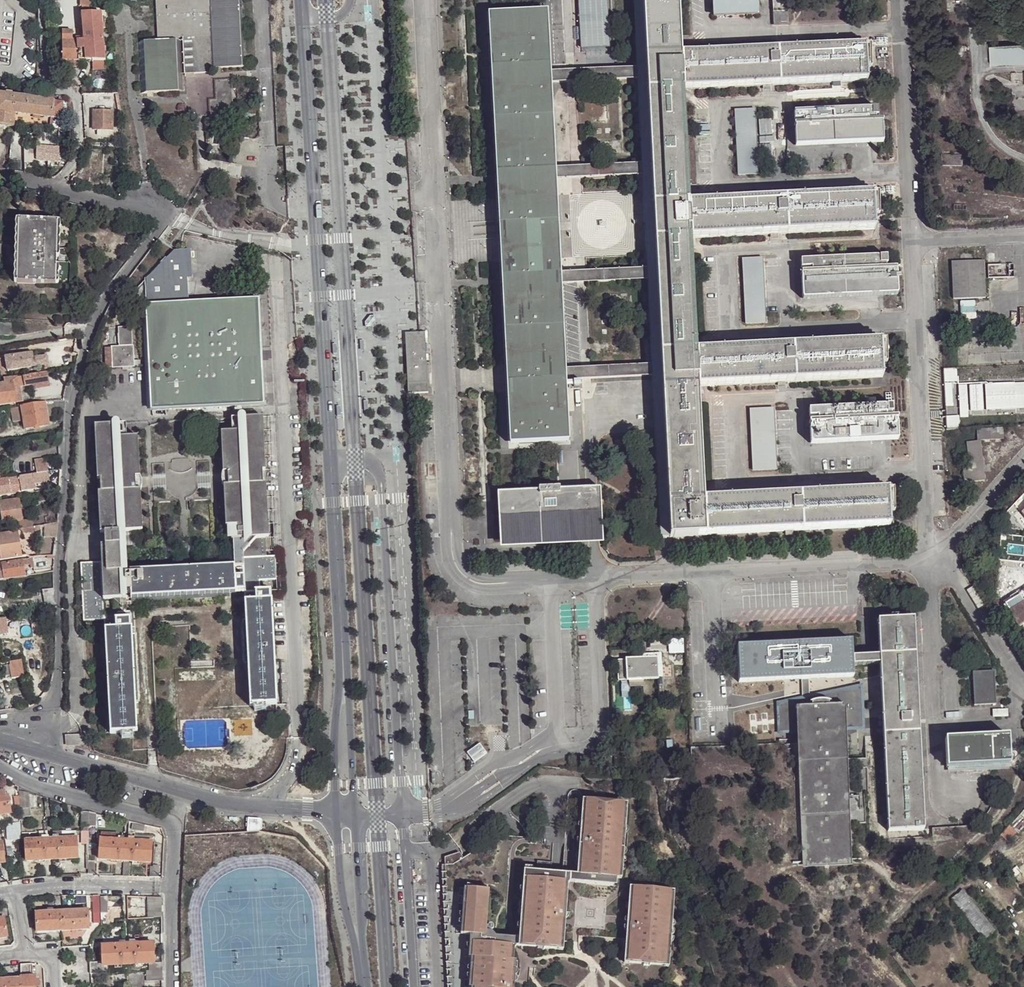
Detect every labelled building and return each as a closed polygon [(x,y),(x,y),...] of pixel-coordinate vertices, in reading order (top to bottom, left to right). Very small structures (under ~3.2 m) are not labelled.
[(207,37),(206,14),(206,0),(155,0),(157,41),(179,39),(182,39),(192,38),(207,37)] [(206,14),(242,13),(241,0),(206,0),(206,14)] [(605,27),(604,0),(576,0),(577,28),(605,27)] [(637,79),(641,164),(642,175),(647,268),(648,280),(652,365),(652,376),(660,537),(665,537),(669,536),(669,532),(667,505),(662,384),(660,356),(654,235),(653,207),(647,88),(646,57),(643,0),(633,0),(637,67),(637,79)] [(646,57),(647,88),(653,207),(654,235),(660,356),(662,384),(667,505),(669,532),(669,536),(705,534),(703,499),(698,386),(696,351),(691,238),(689,202),(683,89),(681,53),(678,0),(643,0),(646,57)] [(713,17),(757,15),(756,0),(712,0),(713,17)] [(773,25),(785,24),(785,0),(772,0),(773,25)] [(550,77),(549,72),(547,12),(499,14),(501,56),(509,230),(519,443),(569,442),(565,380),(565,374),(565,369),(560,284),(560,278),(560,273),(558,227),(555,179),(555,173),(555,168),(550,83),(550,77)] [(242,13),(206,14),(207,37),(243,37),(242,13)] [(91,14),(81,14),(83,41),(103,41),(100,14),(91,14)] [(509,230),(499,14),(488,15),(498,230),(500,282),(505,377),(510,444),(519,443),(509,230)] [(608,51),(607,27),(605,27),(577,28),(576,29),(577,52),(608,51)] [(62,33),(63,62),(79,62),(77,42),(73,41),(73,32),(62,33)] [(192,38),(194,74),(209,74),(210,70),(243,69),(243,37),(192,38)] [(187,38),(182,39),(184,75),(194,74),(192,38),(187,38)] [(180,92),(179,39),(157,41),(138,42),(140,94),(180,92)] [(105,71),(103,41),(83,41),(77,42),(79,62),(91,62),(91,71),(105,71)] [(681,53),(683,89),(867,80),(865,44),(681,53)] [(992,65),(1023,63),(1023,44),(990,45),(992,65)] [(637,67),(549,72),(550,77),(550,83),(637,79),(637,67)] [(209,117),(233,116),(232,79),(214,79),(215,99),(208,99),(209,117)] [(0,95),(0,126),(12,128),(16,97),(7,96),(0,95)] [(63,103),(53,102),(16,97),(12,128),(24,129),(26,116),(61,120),(62,111),(63,103)] [(877,108),(793,112),(794,120),(802,120),(803,124),(794,124),(795,146),(883,142),(882,120),(875,120),(875,116),(877,116),(877,108)] [(737,174),(756,173),(753,111),(734,112),(737,174)] [(93,112),(93,131),(112,131),(112,112),(93,112)] [(24,147),(25,172),(37,175),(36,147),(24,147)] [(941,154),(941,165),(962,165),(962,155),(941,154)] [(642,175),(641,164),(555,168),(555,173),(555,179),(642,175)] [(691,238),(875,228),(874,220),(874,210),(873,193),(689,202),(691,238)] [(20,221),(18,285),(56,286),(58,222),(20,221)] [(257,299),(188,302),(188,286),(187,279),(192,279),(190,252),(181,252),(174,253),(128,299),(147,317),(152,409),(263,404),(260,354),(257,299)] [(887,256),(800,260),(800,268),(811,267),(811,272),(801,273),(802,299),(897,294),(896,268),(887,268),(887,256)] [(742,260),(745,322),(763,321),(760,259),(742,260)] [(952,262),(954,300),(985,298),(984,261),(952,262)] [(560,284),(648,280),(647,268),(560,273),(560,278),(560,284)] [(370,317),(365,323),(365,329),(370,329),(377,322),(377,316),(370,317)] [(12,335),(12,323),(0,323),(0,335),(12,335)] [(410,333),(405,334),(408,393),(428,392),(424,324),(418,324),(419,333),(410,333)] [(102,349),(103,369),(140,367),(140,362),(133,362),(132,328),(119,328),(120,348),(102,349)] [(698,386),(882,377),(880,342),(696,351),(698,386)] [(46,352),(7,359),(9,374),(49,367),(46,352)] [(652,365),(565,369),(565,374),(565,380),(652,376),(652,365)] [(957,368),(943,369),(944,383),(958,382),(957,368)] [(50,388),(47,372),(30,375),(32,386),(33,390),(50,388)] [(30,375),(19,377),(23,402),(28,401),(25,388),(32,386),(30,375)] [(23,402),(19,377),(6,380),(6,384),(0,385),(0,406),(23,402)] [(985,409),(1023,407),(1023,389),(1022,382),(984,384),(985,409)] [(944,384),(946,407),(954,406),(953,384),(944,384)] [(957,385),(959,411),(967,410),(966,384),(957,385)] [(969,384),(970,410),(981,409),(981,384),(969,384)] [(52,401),(47,402),(49,417),(56,416),(55,411),(60,411),(61,401),(52,401)] [(49,417),(47,402),(12,408),(14,422),(25,420),(26,422),(27,430),(49,426),(49,417)] [(891,405),(808,409),(808,417),(817,417),(816,421),(808,421),(809,444),(897,440),(896,417),(890,418),(890,414),(892,414),(891,405)] [(749,410),(752,469),(774,467),(771,409),(749,410)] [(946,417),(947,430),(960,429),(959,416),(946,417)] [(233,550),(234,567),(242,566),(242,559),(267,557),(265,535),(264,512),(267,512),(266,484),(263,484),(263,470),(266,470),(262,417),(231,418),(232,431),(221,432),(223,472),(227,473),(228,485),(224,486),(226,526),(231,526),(232,542),(233,550)] [(101,545),(102,563),(104,600),(115,599),(125,599),(124,575),(124,572),(128,572),(127,555),(126,547),(126,531),(143,530),(140,490),(136,490),(136,477),(140,477),(137,437),(121,438),(120,424),(96,425),(98,479),(100,479),(101,492),(98,492),(101,532),(105,532),(105,546),(101,545)] [(975,428),(976,440),(964,442),(967,466),(963,467),(965,483),(984,481),(982,464),(979,440),(1004,439),(1003,427),(975,428)] [(45,460),(35,461),(36,475),(38,482),(49,480),(45,460)] [(38,482),(36,475),(8,480),(9,484),(22,481),(23,485),(38,482)] [(11,495),(9,484),(8,480),(0,481),(0,497),(11,495)] [(497,492),(499,536),(602,531),(600,488),(592,488),(559,489),(559,488),(538,489),(538,490),(497,492)] [(703,499),(705,534),(889,525),(887,490),(703,499)] [(2,513),(3,524),(23,521),(19,501),(0,504),(2,513)] [(21,530),(42,527),(41,522),(33,524),(33,522),(20,524),(21,530)] [(43,540),(57,542),(57,525),(43,528),(43,540)] [(602,531),(499,536),(500,547),(592,543),(603,543),(602,531)] [(0,537),(0,552),(2,562),(23,559),(19,534),(0,537)] [(232,542),(126,547),(127,555),(233,550),(232,542)] [(105,619),(111,733),(136,732),(135,700),(139,699),(134,612),(128,612),(126,587),(131,587),(131,599),(235,594),(235,591),(244,591),(245,612),(239,612),(242,656),(247,656),(250,706),(277,704),(271,592),(260,593),(259,581),(276,580),(275,557),(267,557),(242,559),(242,566),(234,567),(128,572),(128,574),(124,575),(125,599),(115,599),(116,613),(104,614),(104,600),(102,563),(81,564),(84,620),(105,619)] [(34,563),(3,567),(5,582),(26,579),(24,570),(31,568),(32,573),(35,572),(34,563)] [(1003,603),(994,608),(999,616),(1008,611),(1003,603)] [(1009,613),(1018,628),(1023,624),(1023,604),(1009,613)] [(878,620),(880,655),(880,664),(888,830),(924,829),(913,618),(878,620)] [(35,637),(33,622),(28,623),(28,619),(19,620),(23,639),(35,637)] [(851,641),(738,647),(739,682),(853,676),(852,671),(852,666),(852,657),(851,641)] [(642,658),(657,657),(657,678),(661,678),(660,653),(642,654),(642,658)] [(880,664),(880,655),(852,657),(852,666),(855,666),(880,664)] [(657,657),(642,658),(616,659),(617,680),(627,679),(657,678),(657,657)] [(23,677),(22,664),(3,667),(4,677),(10,676),(10,677),(10,679),(23,677)] [(974,705),(997,704),(995,671),(973,672),(974,705)] [(845,726),(845,731),(863,730),(863,723),(861,683),(852,685),(785,699),(774,701),(774,708),(776,734),(782,734),(794,733),(797,733),(797,727),(781,728),(780,708),(809,699),(830,695),(843,694),(854,693),(856,726),(845,726)] [(797,733),(798,765),(802,864),(848,862),(847,830),(844,761),(846,761),(845,731),(845,726),(856,726),(854,693),(843,694),(830,695),(809,699),(780,708),(781,728),(797,727),(797,733)] [(82,735),(66,735),(66,746),(82,746),(82,735)] [(947,767),(1009,764),(1008,735),(945,739),(947,767)] [(467,753),(472,762),(485,755),(480,746),(467,753)] [(10,812),(8,795),(5,796),(5,791),(0,791),(0,814),(10,812)] [(29,794),(21,792),(23,808),(30,808),(29,794)] [(526,871),(525,879),(528,880),(523,948),(540,949),(541,951),(544,951),(545,949),(562,951),(564,927),(565,912),(568,882),(571,882),(615,885),(616,877),(620,877),(622,877),(624,850),(624,838),(626,805),(627,802),(588,799),(588,802),(586,830),(584,845),(582,875),(579,874),(553,873),(554,862),(541,861),(540,872),(533,871),(526,871)] [(18,804),(10,806),(12,821),(20,820),(18,804)] [(96,826),(96,825),(96,813),(82,811),(81,826),(96,826)] [(20,821),(6,824),(7,840),(21,840),(20,821)] [(247,821),(247,832),(260,831),(260,822),(247,821)] [(952,826),(933,827),(933,840),(952,839),(952,826)] [(1016,832),(1009,827),(1002,835),(1008,841),(1016,832)] [(77,857),(77,837),(52,838),(25,839),(26,860),(77,857)] [(150,861),(151,841),(127,840),(118,839),(100,839),(99,858),(150,861)] [(16,861),(14,848),(6,849),(7,862),(16,861)] [(521,939),(519,939),(518,948),(523,948),(528,880),(525,879),(521,939)] [(488,890),(469,888),(466,935),(472,935),(476,935),(474,956),(477,957),(475,986),(478,986),(514,986),(515,975),(516,959),(513,959),(515,938),(497,937),(488,928),(491,893),(487,893),(488,890)] [(631,928),(628,964),(645,965),(646,967),(649,967),(651,965),(667,966),(670,929),(670,926),(672,894),(673,891),(634,888),(633,891),(631,918),(631,928)] [(995,932),(963,892),(952,900),(984,941),(995,932)] [(108,913),(107,897),(100,897),(100,895),(93,895),(93,913),(108,913)] [(62,897),(55,897),(56,908),(63,908),(62,897)] [(161,902),(148,902),(149,912),(149,917),(152,917),(151,912),(162,913),(161,902)] [(36,931),(75,929),(88,928),(87,910),(79,910),(35,912),(36,931)] [(153,943),(101,945),(102,961),(90,961),(91,972),(103,972),(102,964),(148,962),(149,979),(163,978),(162,962),(154,963),(153,943)] [(38,982),(35,981),(35,977),(28,977),(28,965),(12,966),(13,977),(20,977),(20,979),(0,980),(0,986),(39,986),(38,982)]
